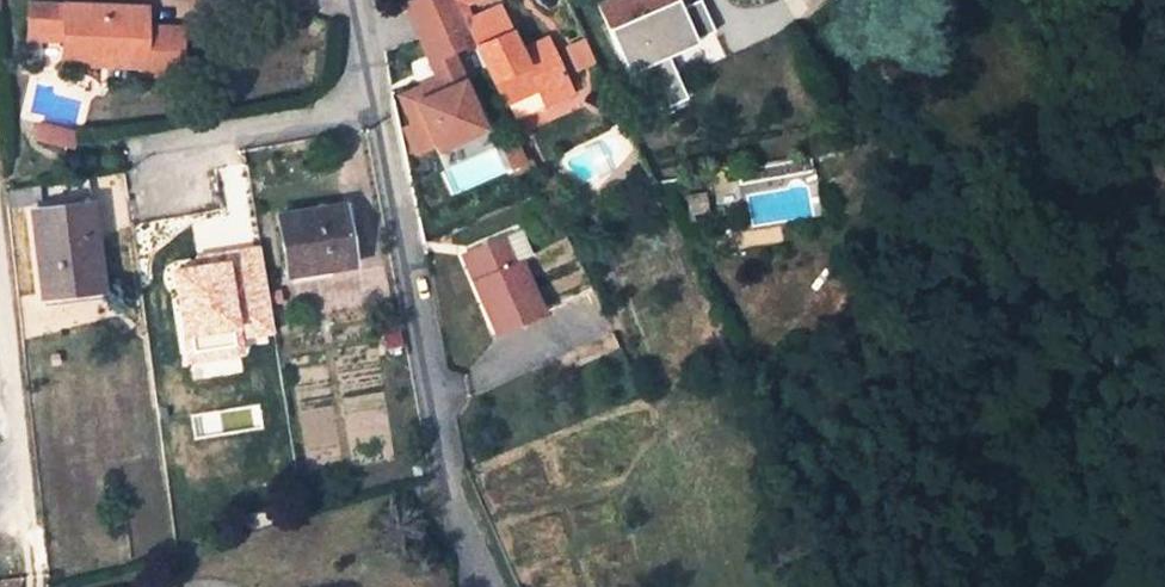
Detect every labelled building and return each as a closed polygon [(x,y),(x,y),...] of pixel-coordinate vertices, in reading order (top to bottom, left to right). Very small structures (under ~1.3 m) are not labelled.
[(413,157),(491,133),(457,53),(473,46),(455,0),(409,0),(408,1),(435,78),(399,93),(411,124),(404,129),(413,157)] [(627,67),(648,117),(688,99),(671,60),(695,46),(717,34),(704,0),(702,0),(692,6),(690,0),(602,0),(598,2),(627,67)] [(146,7),(65,6),(28,4),(27,41),(40,41),(40,36),(63,36),(63,48),(144,52),(144,67),(143,73),(180,75),(182,28),(145,27),(146,7)] [(537,60),(530,45),(519,49),(498,6),(465,19),(487,65),(505,103),(537,89),(544,105),(570,94),(552,54),(537,60)] [(545,38),(530,45),(537,60),(552,54),(545,38)] [(40,41),(27,41),(26,65),(39,65),(40,41)] [(63,63),(144,67),(144,52),(63,48),(63,63)] [(77,130),(37,122),(34,138),(73,147),(77,130)] [(704,193),(688,196),(690,213),(706,211),(704,193)] [(31,210),(40,295),(87,290),(81,235),(96,233),(93,204),(31,210)] [(354,266),(344,204),(277,214),(288,276),(354,266)] [(81,235),(87,290),(102,288),(96,233),(81,235)] [(542,312),(519,263),(514,266),(501,237),(471,250),(484,279),(475,283),(487,309),(497,331),(538,313),(542,312)] [(199,265),(169,269),(183,368),(248,355),(246,342),(275,336),(263,247),(195,255),(199,265)] [(462,253),(475,283),(484,279),(471,250),(462,253)]
